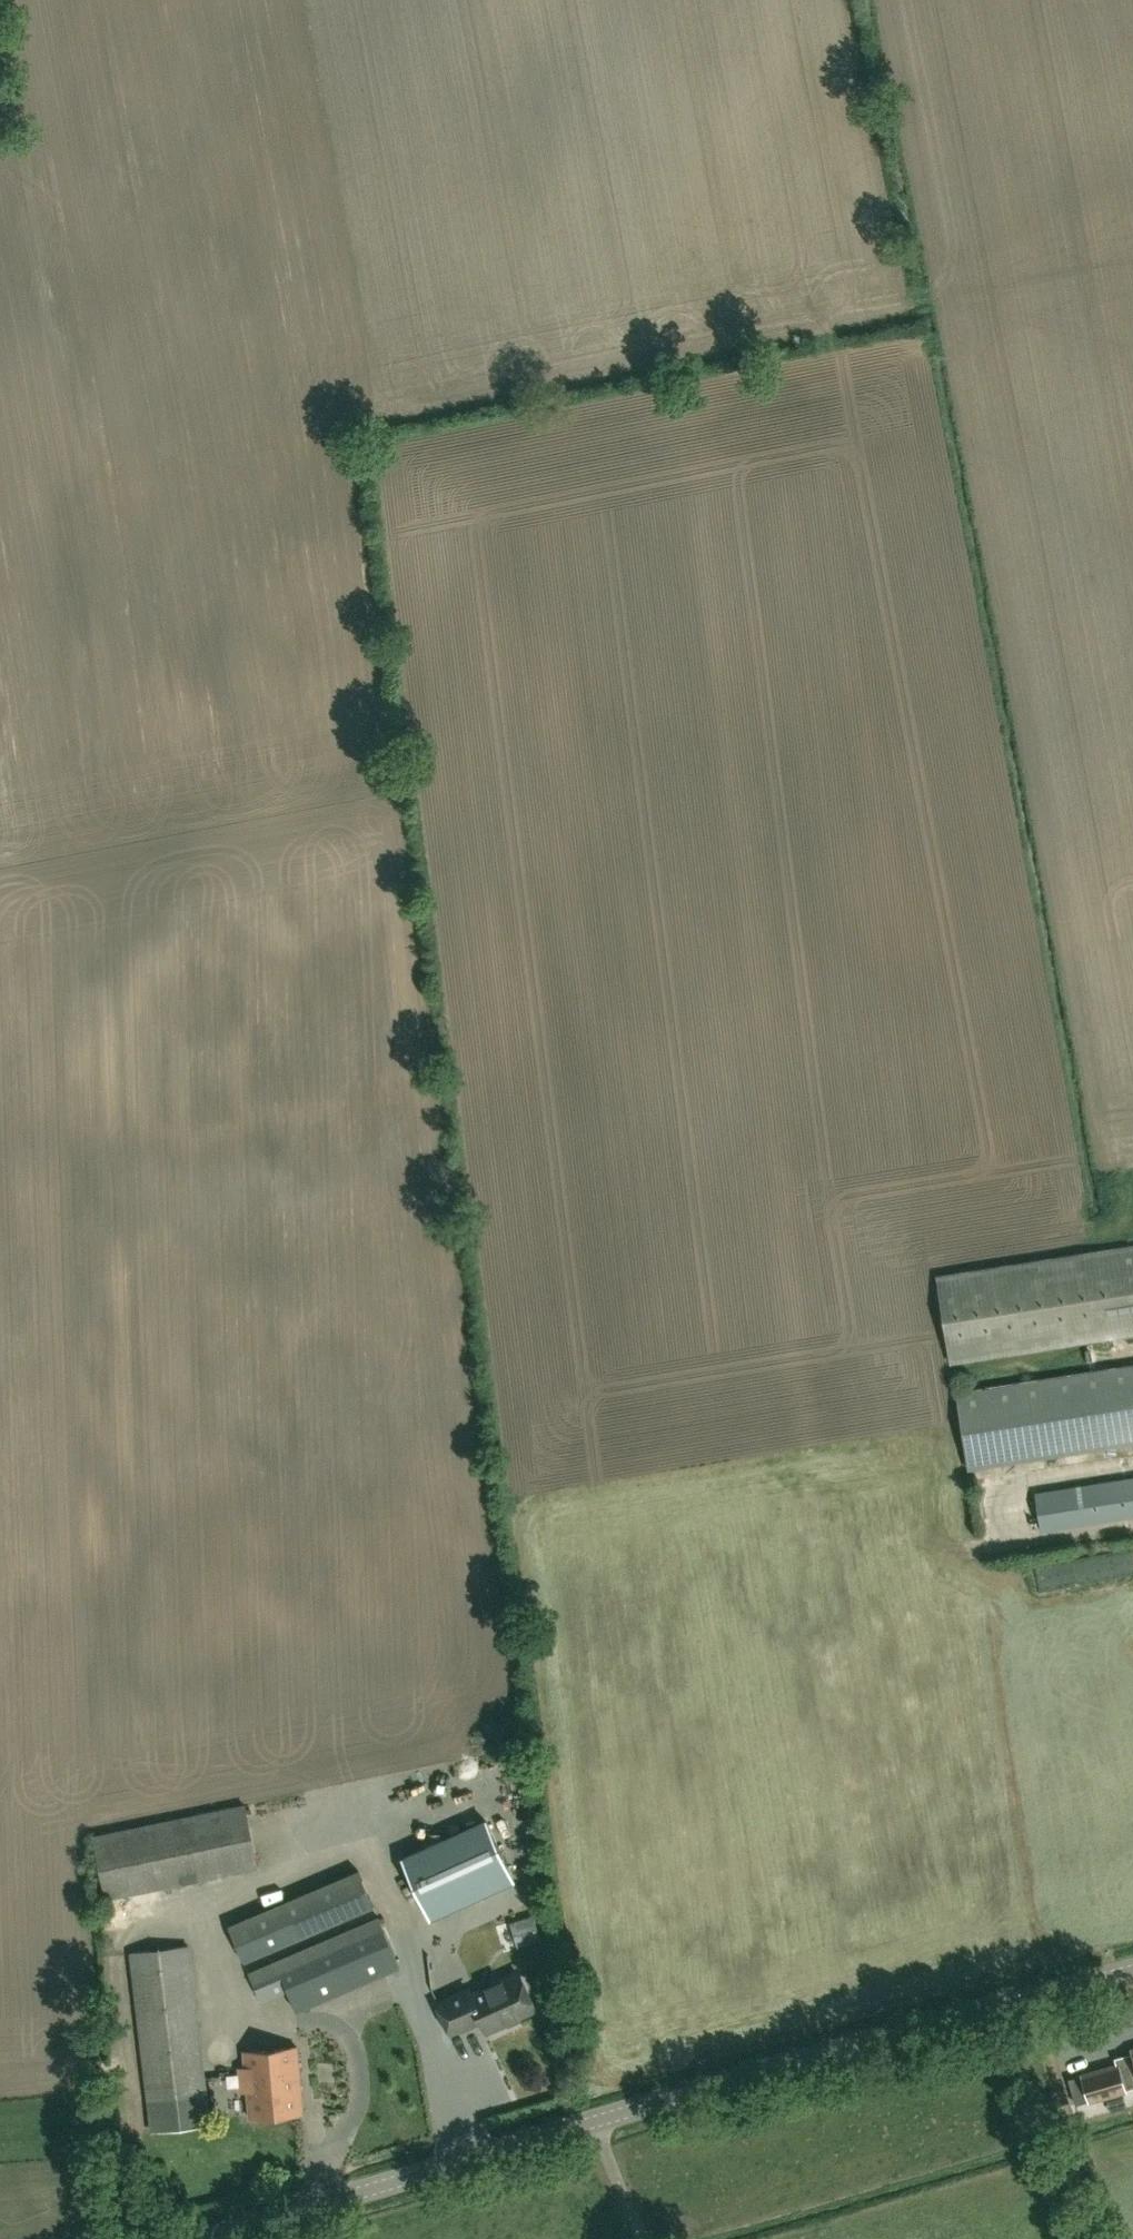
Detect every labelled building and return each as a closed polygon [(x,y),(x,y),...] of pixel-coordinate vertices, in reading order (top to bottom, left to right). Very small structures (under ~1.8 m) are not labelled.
[(952,1362),(1132,1334),(1132,1246),(939,1276),(952,1362)] [(957,1393),(969,1468),(1132,1443),(1132,1366),(957,1393)] [(1132,1516),(1132,1478),(1035,1494),(1041,1531),(1132,1516)] [(107,1897),(258,1867),(245,1804),(94,1835),(107,1897)] [(487,1820),(403,1859),(430,1919),(514,1881),(487,1820)] [(374,1906),(359,1871),(229,1926),(244,1961),(374,1906)] [(296,2010),(400,1966),(379,1917),(249,1972),(261,2001),(288,1989),(296,2010)] [(531,1922),(515,1928),(519,1940),(535,1934),(531,1922)] [(505,1953),(518,1951),(514,1928),(501,1930),(505,1953)] [(210,2124),(206,2093),(189,1945),(132,1952),(149,2100),(153,2131),(210,2124)] [(469,1989),(438,2003),(451,2032),(480,2018),(486,2030),(534,2008),(518,1973),(486,1987),(490,1996),(475,2003),(469,1989)] [(244,2051),(245,2067),(238,2067),(240,2092),(247,2092),(249,2117),(303,2112),(298,2046),(244,2051)] [(1082,2075),(1086,2090),(1089,2101),(1106,2096),(1122,2091),(1132,2088),(1132,2054),(1115,2059),(1116,2065),(1082,2075)] [(1082,2075),(1069,2078),(1073,2094),(1086,2090),(1082,2075)] [(222,2094),(226,2114),(240,2111),(236,2091),(222,2094)]
